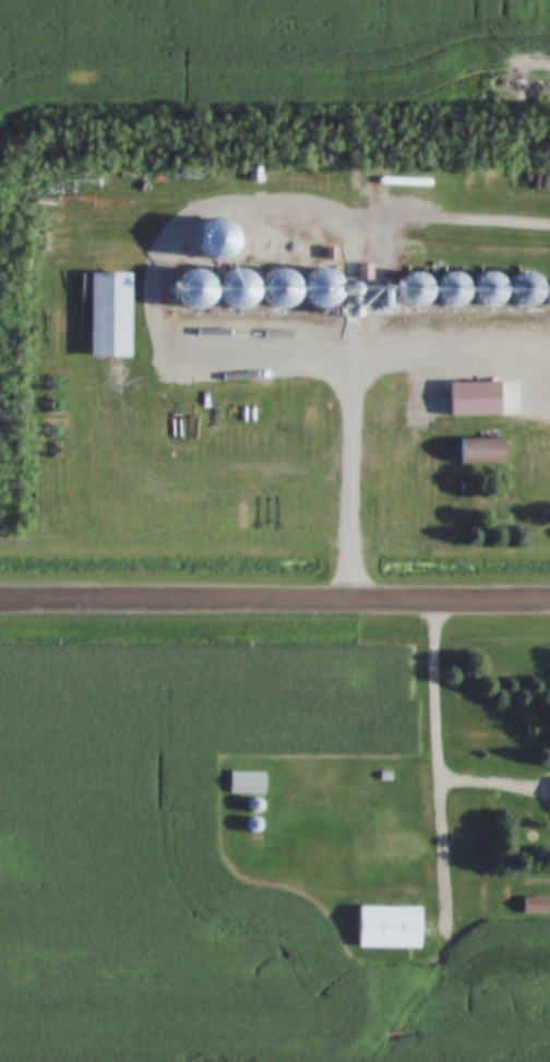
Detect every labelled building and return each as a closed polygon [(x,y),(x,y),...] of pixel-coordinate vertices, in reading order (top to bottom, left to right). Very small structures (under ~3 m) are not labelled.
[(229,311),(243,306),(249,291),(243,277),(229,271),(215,276),(210,290),(215,305),(229,311)] [(272,311),(286,306),(291,291),(286,277),(272,271),(258,277),(251,290),(258,305),(272,311)] [(314,310),(328,305),(335,290),(330,276),(315,271),(301,276),(295,290),(300,305),(314,310)] [(159,274),(200,274),(199,358),(159,358),(159,274)] [(518,309),(530,303),(536,291),(531,279),(518,274),(506,279),(502,291),(506,303),(518,309)] [(81,275),(121,275),(120,359),(80,359),(81,275)] [(408,310),(420,305),(426,293),(420,281),(408,275),(396,281),(391,293),(396,305),(408,310)] [(444,309),(456,305),(462,293),(457,281),(445,275),(432,279),(428,293),(432,305),(444,309)] [(482,309),(494,305),(499,293),(494,279),(482,275),(470,279),(465,291),(469,303),(482,309)] [(369,282),(383,282),(383,291),(369,291),(369,282)] [(351,284),(361,284),(361,302),(351,302),(351,284)] [(549,307),(549,286),(541,289),(538,297),(541,305),(549,308),(549,307)] [(340,310),(345,308),(347,303),(345,298),(340,297),(335,298),(333,303),(335,308),(340,310)] [(374,310),(380,309),(381,303),(380,299),(374,297),(370,299),(368,303),(370,309),(374,310)] [(440,385),(489,384),(490,416),(440,418),(440,385)] [(452,439),(494,439),(494,465),(451,464),(452,439)] [(223,772),(256,774),(255,796),(222,793),(223,772)] [(373,773),(385,773),(385,781),(373,781),(373,773)] [(249,814),(254,812),(258,807),(254,801),(249,799),(243,801),(241,807),(243,812),(249,814)] [(249,834),(254,832),(256,826),(254,821),(249,819),(243,821),(240,826),(242,832),(249,834)] [(350,907),(411,909),(410,950),(348,947),(350,907)]
